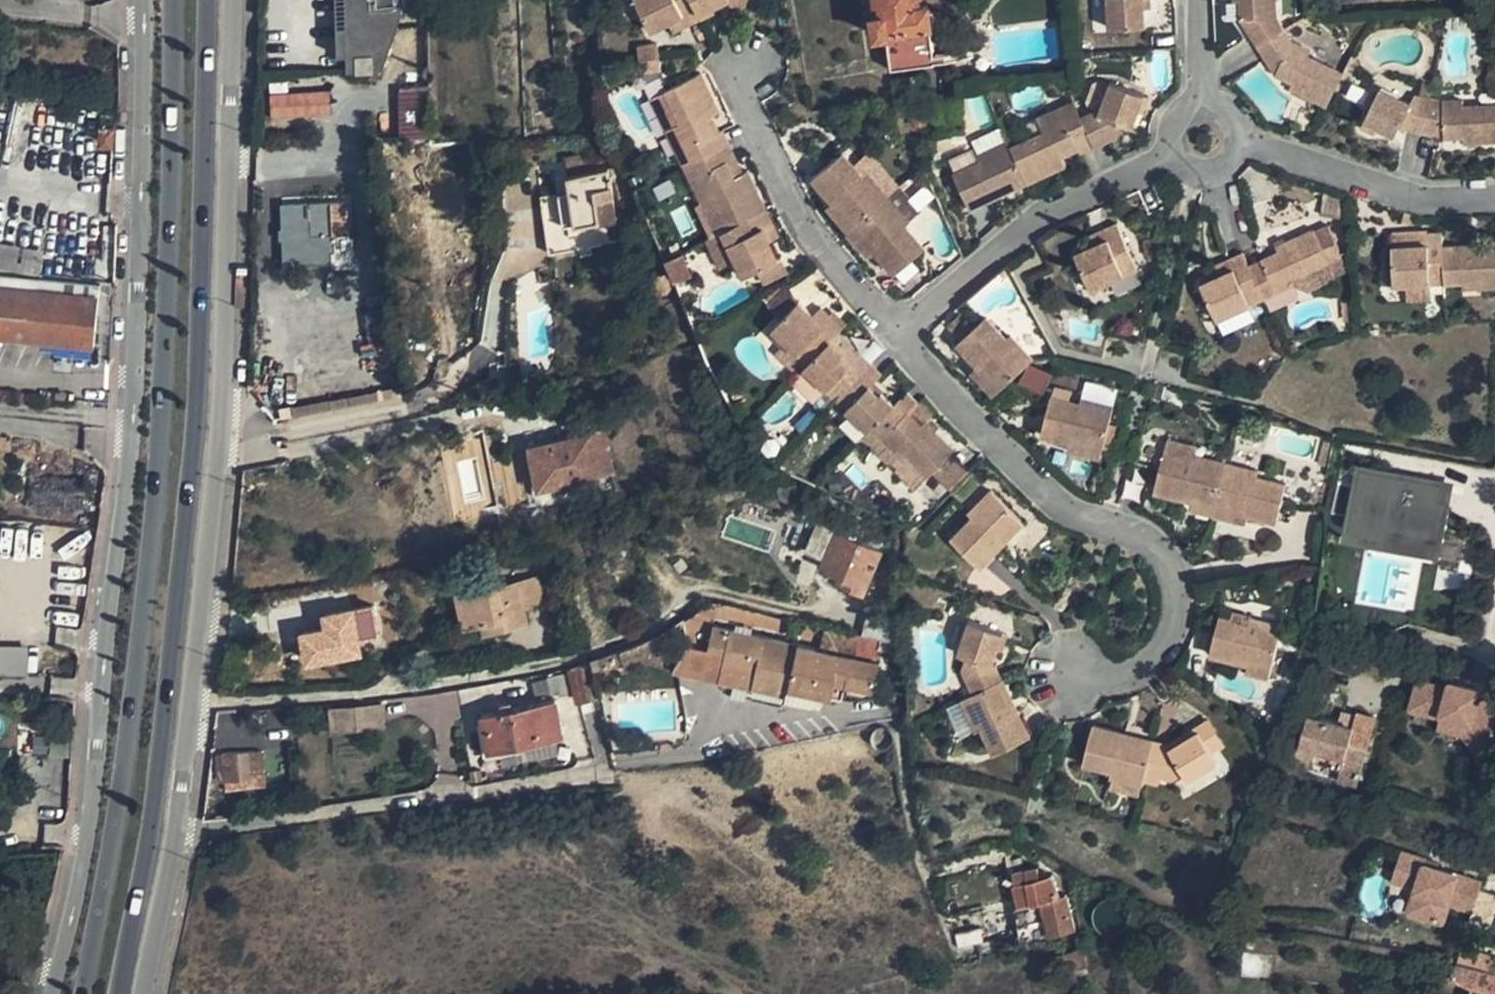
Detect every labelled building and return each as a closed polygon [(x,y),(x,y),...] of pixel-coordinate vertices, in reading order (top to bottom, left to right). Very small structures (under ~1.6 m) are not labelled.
[(399,0),(342,0),(343,24),(333,24),(334,54),(344,54),(344,69),(380,68),(399,12),(399,0)] [(333,24),(343,24),(342,0),(333,0),(333,24)] [(722,1),(727,8),(739,11),(742,0),(630,0),(645,32),(663,24),(675,19),(679,28),(694,21),(692,15),(706,9),(722,1)] [(928,48),(923,8),(917,9),(916,0),(867,0),(870,15),(864,17),(868,36),(879,34),(882,57),(928,48)] [(1105,29),(1142,27),(1141,21),(1141,9),(1140,0),(1104,0),(1105,29)] [(1231,3),(1237,3),(1238,21),(1275,76),(1293,85),(1290,91),(1326,108),(1342,76),(1307,58),(1309,53),(1293,45),(1275,20),(1274,0),(1231,0),(1231,3)] [(692,15),(694,21),(709,15),(706,9),(692,15)] [(675,19),(663,24),(668,33),(679,28),(675,19)] [(632,47),(635,76),(655,73),(655,71),(652,45),(632,47)] [(661,134),(711,238),(701,243),(705,251),(715,272),(730,264),(738,282),(752,275),(773,265),(765,248),(760,236),(770,231),(744,176),(738,178),(730,182),(722,166),(731,162),(718,135),(715,136),(708,139),(701,123),(707,120),(713,116),(695,78),(660,94),(676,127),(661,134)] [(1077,156),(1115,138),(1120,126),(1127,130),(1133,114),(1139,99),(1106,86),(1094,117),(1089,114),(1077,119),(1071,104),(1032,122),(1038,135),(1007,150),(1004,144),(973,158),(975,164),(949,176),(965,212),(996,198),(994,192),(1020,180),(1023,186),(1062,168),(1059,161),(1056,154),(1073,147),(1076,153),(1077,156)] [(398,137),(424,137),(424,89),(397,89),(398,137)] [(270,122),(330,116),(328,90),(267,95),(270,122)] [(1441,104),(1412,98),(1410,105),(1378,91),(1363,124),(1376,130),(1395,138),(1397,131),(1442,141),(1463,140),(1463,146),(1494,144),(1494,108),(1463,110),(1463,103),(1441,104)] [(676,127),(660,94),(645,102),(661,134),(676,127)] [(1139,99),(1133,114),(1139,116),(1145,101),(1139,99)] [(906,128),(919,127),(919,111),(906,112),(906,128)] [(701,123),(708,139),(715,136),(707,120),(701,123)] [(1376,130),(1363,124),(1360,132),(1361,132),(1373,137),(1376,130)] [(1073,147),(1056,154),(1059,161),(1076,153),(1073,147)] [(585,173),(583,155),(556,158),(558,176),(585,173)] [(889,279),(920,252),(901,230),(905,226),(862,175),(857,179),(837,156),(807,182),(827,206),(829,208),(834,205),(838,210),(828,219),(857,252),(867,245),(871,251),(868,253),(871,256),(889,279)] [(722,166),(730,182),(738,178),(731,162),(722,166)] [(565,251),(563,226),(587,223),(587,226),(605,224),(599,172),(585,173),(558,176),(559,193),(530,196),(536,254),(565,251)] [(994,192),(996,198),(1023,186),(1020,180),(994,192)] [(1176,191),(1168,223),(1174,225),(1182,192),(1176,191)] [(282,206),(284,263),(311,262),(310,235),(320,235),(331,234),(348,233),(347,203),(282,206)] [(1346,209),(1322,204),(1319,217),(1343,222),(1346,209)] [(834,205),(829,208),(827,206),(822,211),(828,219),(838,210),(834,205)] [(1134,274),(1114,229),(1100,236),(1104,245),(1073,260),(1089,294),(1134,274)] [(770,231),(760,236),(765,248),(776,242),(770,231)] [(348,233),(331,234),(332,261),(349,261),(348,233)] [(1327,268),(1339,261),(1326,233),(1313,238),(1312,236),(1274,254),(1276,258),(1248,271),(1242,258),(1228,264),(1232,274),(1220,280),(1199,290),(1216,324),(1247,310),(1293,288),(1291,284),(1327,268)] [(310,235),(311,262),(321,262),(320,235),(310,235)] [(1494,291),(1494,254),(1485,255),(1484,249),(1443,251),(1442,236),(1392,239),(1394,288),(1408,288),(1430,287),(1462,285),(1483,284),(1484,292),(1494,291)] [(867,245),(857,252),(864,261),(871,256),(868,253),(871,251),(867,245)] [(1232,274),(1228,264),(1215,270),(1220,280),(1232,274)] [(773,265),(752,275),(759,290),(781,280),(773,265)] [(367,267),(368,284),(380,283),(380,279),(379,266),(367,267)] [(1327,268),(1291,284),(1293,288),(1306,296),(1334,283),(1327,268)] [(1483,284),(1462,285),(1462,293),(1484,292),(1483,284)] [(1430,287),(1408,288),(1409,305),(1431,304),(1430,287)] [(85,346),(90,297),(0,288),(0,337),(85,346)] [(778,322),(795,305),(784,289),(765,310),(778,322)] [(831,405),(865,437),(869,434),(872,437),(894,458),(898,454),(926,481),(930,477),(946,461),(951,456),(922,428),(918,432),(905,420),(909,416),(915,410),(903,398),(891,410),(879,398),(875,402),(864,391),(876,378),(857,360),(852,366),(845,373),(835,363),(839,359),(826,346),(838,333),(826,322),(819,329),(809,319),(795,305),(778,322),(769,333),(805,367),(794,379),(789,384),(812,406),(822,396),(827,401),(831,405)] [(1247,310),(1216,324),(1216,344),(1254,326),(1247,310)] [(819,329),(826,322),(815,311),(809,319),(819,329)] [(957,347),(970,335),(957,322),(945,333),(957,347)] [(991,400),(1030,366),(1007,341),(1004,344),(984,322),(970,335),(957,347),(954,349),(976,373),(980,370),(985,376),(981,379),(976,384),(991,400)] [(805,367),(769,333),(763,338),(768,343),(778,353),(772,358),(794,379),(805,367)] [(845,373),(852,366),(841,356),(839,359),(835,363),(845,373)] [(980,370),(976,373),(981,379),(985,376),(980,370)] [(290,423),(401,403),(399,390),(288,411),(290,423)] [(831,405),(827,401),(817,411),(818,412),(822,415),(831,405)] [(1104,441),(1110,413),(1078,406),(1077,410),(1047,404),(1039,443),(1067,449),(1070,450),(1071,445),(1079,447),(1076,459),(1098,464),(1096,474),(1109,477),(1113,458),(1101,455),(1104,441)] [(918,432),(922,428),(909,416),(905,420),(918,432)] [(606,479),(597,430),(591,432),(591,435),(566,440),(574,484),(606,479)] [(523,448),(532,493),(574,484),(566,440),(523,448)] [(1101,455),(1113,458),(1116,444),(1104,441),(1101,455)] [(1076,459),(1079,447),(1071,445),(1070,450),(1067,449),(1066,457),(1076,459)] [(1161,459),(1190,466),(1191,462),(1193,452),(1164,445),(1161,459)] [(1258,477),(1191,462),(1190,466),(1161,459),(1152,498),(1182,505),(1184,499),(1192,501),(1191,507),(1189,514),(1235,525),(1238,513),(1245,515),(1244,520),(1246,520),(1275,527),(1284,490),(1256,483),(1258,477)] [(946,461),(930,477),(946,493),(949,490),(962,476),(946,461)] [(1450,482),(1352,466),(1344,514),(1365,517),(1362,532),(1368,533),(1371,518),(1402,523),(1399,538),(1450,546),(1457,501),(1447,499),(1450,482)] [(836,481),(825,483),(828,498),(832,497),(839,495),(836,481)] [(1460,484),(1450,482),(1447,499),(1457,501),(1460,484)] [(978,574),(1001,550),(997,546),(1017,525),(989,498),(967,521),(971,525),(950,547),(978,574)] [(1184,499),(1182,505),(1191,507),(1192,501),(1184,499)] [(1238,513),(1235,525),(1244,527),(1246,520),(1244,520),(1245,515),(1238,513)] [(1368,533),(1362,532),(1361,538),(1454,553),(1455,547),(1450,546),(1399,538),(1402,523),(1371,518),(1368,533)] [(1017,525),(997,546),(1001,550),(1021,529),(1017,525)] [(859,603),(880,558),(861,550),(863,545),(850,540),(847,544),(833,538),(817,575),(832,583),(830,588),(859,603)] [(1473,542),(1456,540),(1455,547),(1454,553),(1452,565),(1473,568),(1475,559),(1471,559),(1473,542)] [(507,628),(528,624),(525,608),(545,604),(539,576),(497,585),(496,581),(477,586),(474,577),(454,582),(464,629),(483,624),(504,620),(507,628)] [(454,582),(442,584),(451,631),(464,629),(454,582)] [(371,607),(318,616),(320,631),(295,635),(301,669),(363,660),(360,642),(376,639),(371,607)] [(711,626),(715,610),(696,610),(694,616),(682,623),(684,638),(680,654),(672,675),(698,681),(700,672),(710,632),(711,626)] [(715,610),(711,626),(795,645),(798,631),(718,610),(715,610)] [(485,633),(507,628),(504,620),(483,624),(485,633)] [(1219,624),(1210,662),(1241,669),(1241,666),(1242,664),(1250,665),(1249,671),(1247,679),(1270,684),(1282,632),(1250,625),(1249,630),(1219,624)] [(992,761),(1029,741),(1014,713),(1010,715),(996,688),(1000,686),(994,673),(989,671),(993,656),(998,639),(966,629),(956,660),(964,662),(959,676),(972,699),(959,706),(975,736),(978,734),(992,761)] [(795,645),(794,651),(814,655),(819,636),(798,631),(795,645)] [(714,685),(782,701),(784,694),(794,651),(710,632),(700,672),(715,676),(714,685)] [(998,639),(993,656),(1002,658),(1007,641),(998,639)] [(27,674),(26,645),(0,646),(0,675),(27,674)] [(680,654),(640,645),(617,655),(625,679),(649,670),(672,675),(680,654)] [(814,655),(794,651),(784,694),(820,703),(826,705),(832,679),(836,660),(814,655)] [(875,670),(836,660),(832,679),(843,682),(840,691),(868,698),(875,670)] [(572,694),(575,702),(589,697),(581,668),(567,673),(572,694)] [(700,672),(698,681),(714,685),(715,676),(700,672)] [(567,673),(546,676),(551,695),(558,694),(559,697),(572,694),(567,673)] [(1420,681),(1410,710),(1440,720),(1441,717),(1450,691),(1420,681)] [(1452,685),(1450,691),(1460,695),(1462,689),(1452,685)] [(1010,715),(1014,713),(1000,686),(996,688),(1010,715)] [(1441,717),(1471,728),(1487,750),(1494,745),(1494,718),(1482,699),(1483,696),(1462,689),(1460,695),(1450,691),(1441,717)] [(819,709),(820,703),(784,694),(782,701),(782,705),(806,711),(819,709)] [(480,713),(486,751),(500,748),(503,765),(558,754),(555,738),(563,736),(555,700),(480,713)] [(334,732),(385,727),(383,703),(373,704),(332,708),(334,732)] [(975,736),(959,706),(948,711),(964,741),(975,736)] [(1352,726),(1357,711),(1341,706),(1337,720),(1352,726)] [(1357,774),(1376,719),(1357,711),(1352,726),(1337,720),(1308,711),(1296,745),(1312,751),(1310,757),(1338,767),(1357,774)] [(263,715),(216,715),(216,742),(263,742),(263,715)] [(1441,717),(1440,720),(1437,729),(1463,739),(1471,728),(1441,717)] [(1201,740),(1212,759),(1223,753),(1209,728),(1198,734),(1201,740)] [(1471,728),(1463,739),(1477,758),(1487,750),(1471,728)] [(1146,781),(1172,787),(1185,780),(1189,787),(1218,770),(1212,759),(1201,740),(1170,757),(1168,752),(1154,749),(1153,754),(1124,747),(1125,742),(1092,734),(1084,772),(1112,777),(1110,786),(1144,793),(1146,781)] [(1153,754),(1154,749),(1125,742),(1124,747),(1153,754)] [(255,761),(255,752),(225,753),(225,760),(227,780),(239,779),(240,788),(258,787),(255,761)] [(255,752),(255,761),(263,760),(263,758),(262,752),(255,752)] [(1357,774),(1338,767),(1333,780),(1353,787),(1357,774)] [(1144,793),(1110,786),(1108,796),(1142,803),(1144,793)] [(1387,892),(1406,898),(1401,915),(1444,928),(1450,908),(1471,914),(1482,879),(1398,854),(1387,892)] [(1024,907),(1034,939),(1049,939),(1044,920),(1067,913),(1062,897),(1058,898),(1050,875),(1038,879),(1033,868),(1009,876),(1019,909),(1024,907)] [(1024,907),(1019,909),(1009,912),(1019,947),(1034,939),(1024,907)] [(1049,939),(1072,931),(1067,913),(1044,920),(1049,939)] [(956,950),(975,944),(970,929),(967,930),(952,934),(956,950)] [(1081,950),(1048,960),(1053,977),(1058,976),(1070,972),(1086,968),(1081,950)] [(1470,987),(1494,992),(1494,974),(1479,970),(1467,969),(1451,967),(1447,982),(1470,987)] [(1086,968),(1070,972),(1076,991),(1079,989),(1091,986),(1086,968)]
